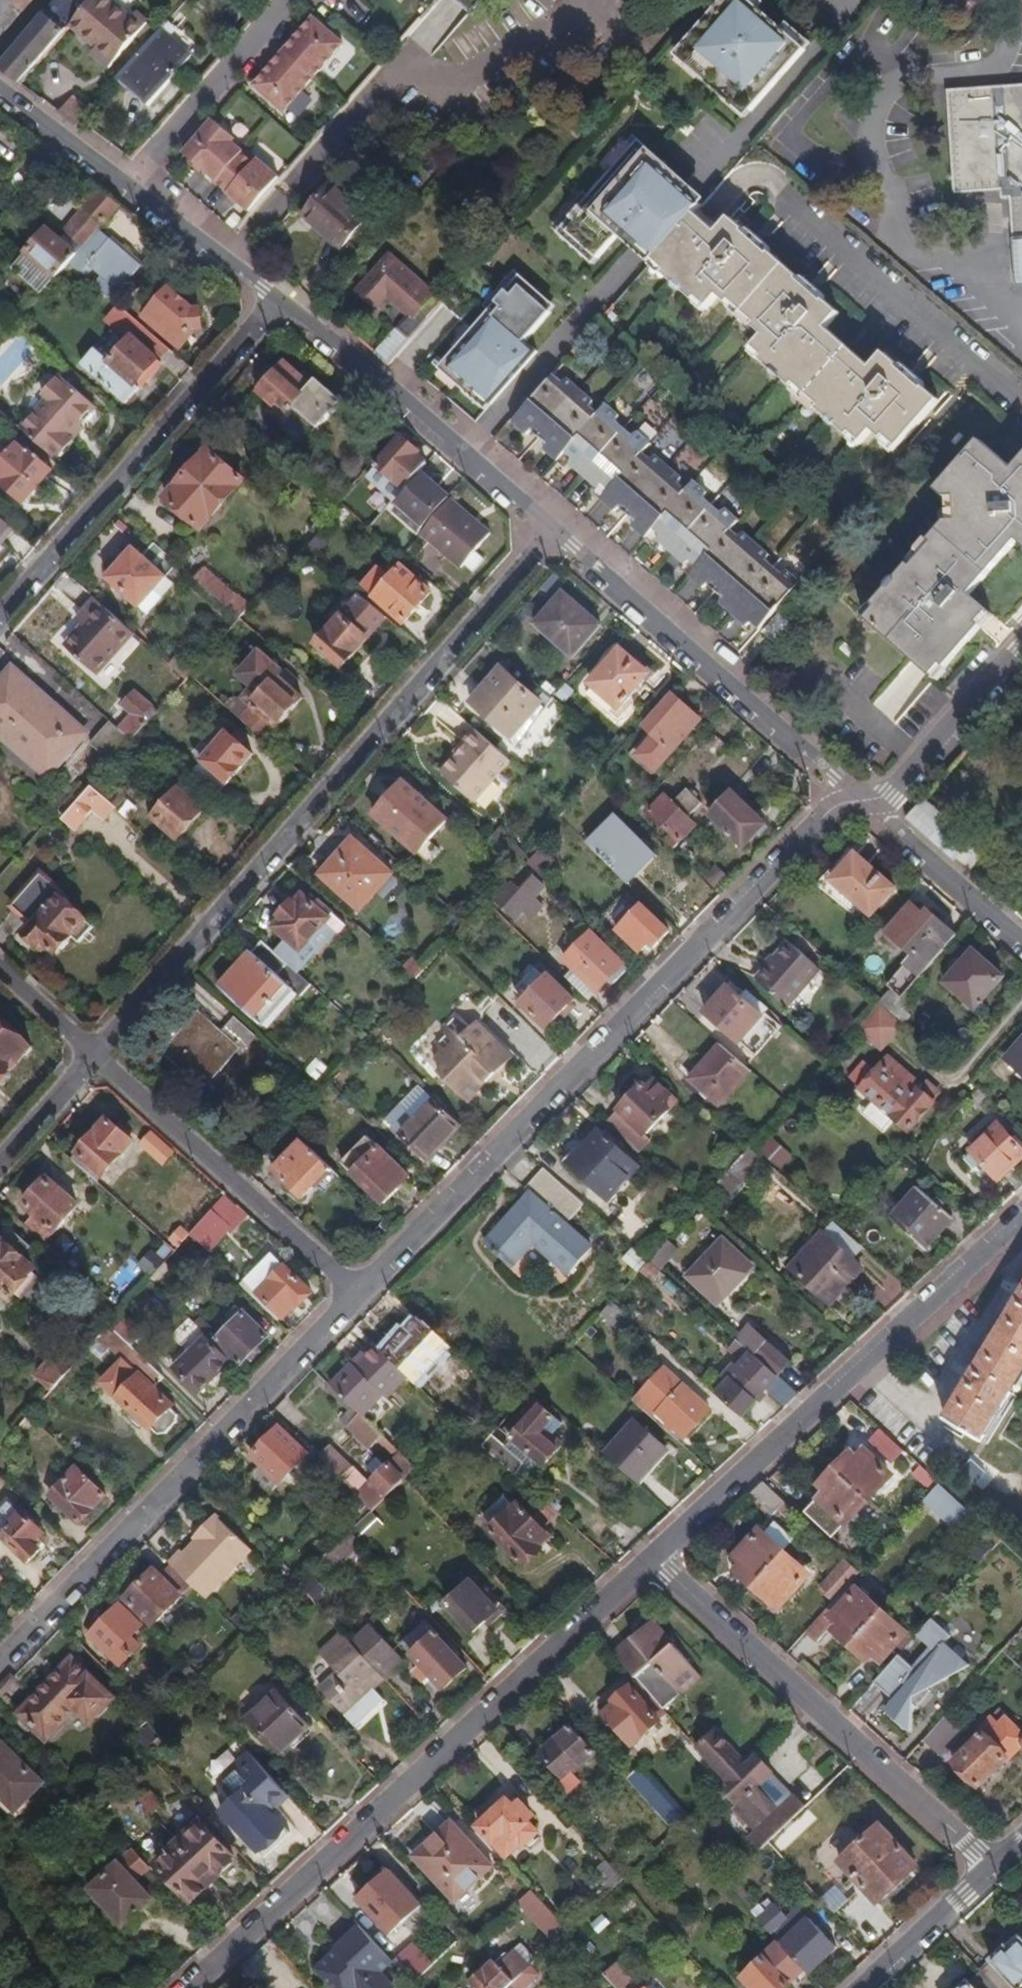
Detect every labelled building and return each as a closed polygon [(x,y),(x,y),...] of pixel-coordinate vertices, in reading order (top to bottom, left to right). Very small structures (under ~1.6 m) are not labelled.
[(30,0),(0,0),(0,32),(1,30),(3,32),(30,0)] [(144,27),(133,17),(127,24),(99,0),(94,0),(76,21),(69,29),(93,50),(89,54),(107,70),(136,37),(144,27)] [(480,0),(449,0),(467,15),(480,0)] [(804,48),(780,28),(757,8),(749,0),(721,0),(679,49),(702,69),(698,74),(721,95),(726,89),(749,110),(804,48)] [(76,21),(52,3),(0,64),(0,70),(21,86),(69,29),(76,21)] [(283,113),(343,45),(313,19),(293,42),(291,40),(271,63),(273,64),(253,87),(283,113)] [(808,43),(785,22),(780,28),(804,48),(808,43)] [(141,41),(150,31),(144,27),(136,37),(141,41)] [(148,106),(190,57),(159,31),(117,80),(148,106)] [(702,69),(679,49),(674,53),(698,74),(702,69)] [(943,86),(949,187),(1006,184),(1009,239),(1021,238),(1021,81),(943,86)] [(749,110),(726,89),(721,95),(745,115),(749,110)] [(89,112),(71,99),(57,114),(75,128),(80,123),(89,112)] [(280,180),(258,161),(254,165),(243,155),(243,154),(232,144),(235,140),(214,122),(184,156),(206,175),(207,174),(218,183),(217,185),(251,214),(280,180)] [(679,187),(628,142),(624,146),(629,151),(675,191),(679,187)] [(629,243),(675,191),(629,151),(584,203),(558,232),(594,263),(619,234),(629,243)] [(341,251),(368,221),(331,187),(304,218),(341,251)] [(801,278),(771,251),(769,254),(743,232),(746,230),(730,216),(722,225),(717,231),(695,212),(697,210),(684,199),(675,191),(629,243),(639,252),(651,263),(707,311),(720,296),(754,325),(740,341),(861,446),(874,431),(896,451),(940,401),(927,390),(925,392),(898,368),(900,365),(886,353),(873,368),(829,330),(842,315),(827,302),(826,304),(799,280),(801,278)] [(98,230),(120,206),(101,192),(65,232),(83,247),(98,230)] [(558,232),(584,203),(579,198),(549,233),(589,268),(594,263),(558,232)] [(722,225),(700,207),(698,209),(697,210),(695,212),(717,231),(722,225)] [(69,263),(77,254),(49,229),(14,267),(43,293),(69,263)] [(769,244),(753,229),(746,230),(743,232),(769,254),(771,251),(769,244)] [(110,299),(139,266),(129,257),(133,253),(125,245),(121,250),(98,230),(83,247),(77,254),(69,263),(110,299)] [(1009,239),(1011,281),(1021,280),(1021,238),(1009,239)] [(442,304),(385,254),(376,265),(379,268),(356,294),(376,311),(386,300),(409,320),(398,332),(396,330),(374,356),(387,367),(395,357),(442,304)] [(827,294),(808,278),(801,278),(799,280),(826,304),(827,302),(827,294)] [(552,314),(512,279),(482,313),(486,317),(513,287),(548,318),(552,314)] [(489,408),(534,356),(523,347),(548,318),(513,287),(486,317),(443,367),(489,408)] [(198,329),(197,315),(190,316),(167,295),(145,320),(177,348),(192,330),(198,329)] [(95,350),(81,366),(126,406),(141,389),(137,386),(146,376),(151,377),(157,370),(156,364),(168,350),(118,307),(104,323),(128,343),(111,363),(95,350)] [(489,408),(443,367),(439,364),(434,369),(485,413),(489,408)] [(927,383),(907,365),(900,365),(898,368),(925,392),(927,390),(927,383)] [(317,426),(335,405),(299,373),(294,378),(283,367),(272,379),(268,375),(257,387),(261,390),(259,393),(284,415),(277,424),(307,451),(324,432),(317,426)] [(536,437),(580,387),(566,376),(559,379),(554,374),(510,424),(524,435),(531,432),(536,437)] [(78,428),(95,409),(65,383),(62,386),(56,381),(43,397),(48,401),(22,431),(52,457),(55,454),(61,459),(74,444),(69,439),(78,428)] [(562,453),(597,413),(590,407),(592,398),(580,387),(536,437),(542,442),(540,450),(554,462),(562,453)] [(579,476),(622,428),(617,423),(618,416),(605,404),(597,413),(562,453),(568,458),(566,464),(579,476)] [(655,442),(670,454),(684,435),(669,424),(655,442)] [(74,444),(84,433),(78,428),(69,439),(74,444)] [(641,453),(649,444),(637,433),(630,435),(622,428),(579,476),(593,489),(598,486),(605,492),(641,453)] [(418,454),(401,439),(368,475),(396,498),(424,467),(414,458),(418,454)] [(1015,543),(1021,549),(1021,461),(1012,473),(977,444),(977,443),(934,494),(946,504),(953,496),(962,505),(962,517),(955,526),(948,520),(928,544),(929,545),(919,557),(909,570),(905,567),(871,608),(872,610),(862,623),(928,679),(938,667),(942,671),(977,629),(974,626),(960,615),(956,615),(959,606),(971,602),(967,599),(1015,543)] [(53,472),(32,453),(29,457),(18,448),(12,455),(4,448),(0,451),(0,500),(9,490),(24,503),(53,472)] [(201,529),(244,480),(209,450),(167,499),(176,507),(172,512),(187,525),(191,521),(201,529)] [(623,514),(667,465),(654,454),(646,457),(641,453),(605,492),(598,501),(610,512),(618,509),(623,514)] [(647,529),(682,489),(677,484),(679,476),(667,465),(623,514),(630,520),(628,527),(640,538),(647,529)] [(422,527),(447,498),(423,477),(398,506),(421,526),(422,527)] [(665,553),(708,505),(701,499),(703,492),(690,480),(682,489),(647,529),(654,535),(653,542),(665,553)] [(962,517),(962,505),(953,496),(946,504),(955,511),(948,520),(955,526),(962,517)] [(449,500),(420,533),(459,568),(463,564),(471,571),(483,558),(474,551),(489,534),(449,500)] [(728,530),(736,521),(723,510),(717,513),(708,505),(665,553),(678,565),(684,562),(693,570),(728,530)] [(421,526),(398,506),(391,514),(414,534),(421,526)] [(15,530),(0,517),(0,547),(15,530)] [(314,533),(320,526),(312,520),(306,526),(314,533)] [(710,591),(753,543),(741,533),(734,536),(728,530),(693,570),(685,578),(698,589),(705,587),(710,591)] [(314,555),(326,542),(316,534),(305,547),(314,555)] [(132,601),(171,558),(160,548),(148,537),(137,550),(130,543),(102,574),(132,601)] [(727,616),(770,568),(764,562),(766,555),(753,543),(710,591),(717,597),(715,605),(727,616)] [(919,557),(929,545),(928,544),(922,543),(914,552),(919,557)] [(909,570),(919,557),(914,552),(906,560),(905,567),(909,570)] [(403,624),(431,592),(401,565),(386,583),(375,574),(363,587),(403,624)] [(754,630),(797,582),(783,570),(776,573),(770,568),(727,616),(741,628),(749,625),(754,630)] [(196,580),(240,619),(251,607),(241,597),(239,599),(206,570),(196,580)] [(601,625),(562,591),(535,623),(573,656),(601,625)] [(95,673),(133,631),(129,627),(97,599),(85,612),(92,618),(86,625),(66,647),(95,673)] [(974,626),(985,614),(971,602),(959,606),(956,615),(960,615),(974,626)] [(862,623),(872,610),(871,608),(865,608),(857,618),(862,623)] [(92,618),(85,612),(79,619),(86,625),(92,618)] [(768,642),(785,622),(776,614),(758,634),(768,642)] [(340,669),(366,639),(341,616),(314,646),(340,669)] [(647,674),(619,650),(590,683),(618,708),(647,674)] [(264,741),(302,699),(290,689),(278,678),(283,673),(260,653),(240,676),(254,689),(246,698),(231,699),(225,707),(264,741)] [(512,734),(548,693),(510,659),(474,700),(512,734)] [(934,684),(942,675),(942,671),(938,667),(928,679),(934,684)] [(298,680),(286,669),(283,673),(278,678),(290,689),(298,680)] [(15,670),(0,686),(0,733),(49,777),(87,734),(15,670)] [(213,696),(220,687),(211,679),(203,687),(213,696)] [(156,714),(133,693),(122,705),(131,713),(118,728),(132,741),(140,731),(156,714)] [(654,772),(700,720),(672,696),(643,729),(647,733),(630,752),(654,772)] [(131,741),(132,741),(118,728),(111,722),(90,744),(112,764),(115,760),(131,741)] [(475,803),(511,762),(475,730),(463,744),(466,746),(458,755),(441,774),(475,803)] [(214,797),(252,755),(228,733),(202,762),(204,764),(192,777),(214,797)] [(724,748),(711,737),(702,747),(715,758),(724,748)] [(458,755),(466,746),(463,744),(456,752),(458,755)] [(138,810),(101,776),(91,787),(114,808),(128,821),(138,810)] [(447,820),(403,782),(374,815),(417,853),(447,820)] [(78,801),(88,790),(81,785),(72,795),(78,801)] [(114,808),(91,787),(88,790),(78,801),(63,818),(75,829),(92,809),(103,819),(114,808)] [(177,840),(202,811),(178,790),(153,819),(177,840)] [(688,820),(701,805),(685,791),(672,806),(662,798),(648,814),(671,834),(665,841),(674,849),(694,826),(688,820)] [(764,823),(728,791),(707,815),(743,846),(764,823)] [(968,840),(921,800),(905,818),(968,873),(984,854),(984,846),(974,833),(968,840)] [(653,854),(616,818),(588,847),(625,883),(653,854)] [(513,846),(497,831),(488,841),(504,856),(513,846)] [(393,873),(354,838),(321,875),(360,910),(393,873)] [(552,861),(537,847),(530,853),(534,857),(528,862),(540,873),(552,861)] [(894,889),(854,854),(832,880),(871,915),(894,889)] [(532,899),(543,888),(523,868),(514,877),(523,886),(518,892),(510,884),(494,900),(512,918),(520,910),(531,920),(542,909),(532,899)] [(89,919),(42,875),(13,907),(34,926),(25,936),(38,948),(42,943),(56,956),(89,919)] [(324,923),(332,915),(318,901),(311,909),(300,899),(291,909),(287,905),(277,917),(280,920),(274,926),(287,938),(300,950),(324,923)] [(900,999),(956,936),(926,911),(922,915),(910,905),(883,937),(890,944),(893,940),(911,955),(885,986),(890,990),(900,999)] [(652,948),(668,932),(641,906),(617,931),(639,952),(648,943),(652,948)] [(336,935),(345,926),(332,915),(324,923),(333,931),(336,935)] [(296,971),(333,931),(324,923),(300,950),(287,938),(274,952),(289,965),(296,971)] [(612,983),(626,968),(590,933),(564,961),(574,970),(565,979),(587,1000),(608,979),(612,983)] [(785,1007),(820,967),(788,939),(754,979),(785,1007)] [(263,942),(220,989),(263,1028),(295,992),(300,996),(311,985),(296,971),(289,965),(274,952),(263,942)] [(976,1010),(1004,978),(973,951),(945,984),(976,1010)] [(424,969),(411,958),(404,967),(416,979),(424,969)] [(545,1028),(573,1000),(549,975),(521,1003),(545,1028)] [(756,1011),(729,987),(706,1013),(734,1037),(756,1011)] [(897,1003),(900,999),(890,990),(879,1003),(889,1012),(897,1003)] [(912,1016),(897,1003),(889,1012),(904,1025),(912,1016)] [(894,1022),(875,1006),(863,1020),(882,1036),(894,1022)] [(512,1058),(475,1022),(470,1028),(457,1015),(442,1029),(448,1035),(438,1045),(442,1055),(436,1061),(444,1068),(439,1074),(468,1103),(488,1082),(485,1079),(493,1070),(497,1073),(512,1058)] [(226,1058),(234,1049),(240,1054),(256,1036),(236,1018),(221,1035),(201,1017),(167,1054),(201,1085),(215,1069),(219,1072),(229,1061),(226,1058)] [(31,1048),(0,1021),(0,1082),(31,1048)] [(719,1106),(750,1070),(719,1042),(688,1078),(719,1106)] [(1007,1060),(1021,1073),(1021,1042),(1007,1060)] [(316,1080),(327,1069),(316,1059),(306,1070),(316,1080)] [(863,1063),(848,1079),(874,1101),(867,1110),(885,1125),(892,1116),(909,1131),(933,1103),(927,1099),(932,1093),(893,1061),(885,1070),(882,1067),(876,1074),(863,1063)] [(644,1135),(669,1109),(663,1104),(670,1097),(654,1080),(647,1088),(643,1084),(605,1123),(637,1152),(648,1140),(644,1135)] [(460,1127),(420,1087),(401,1107),(414,1120),(400,1134),(427,1161),(460,1127)] [(975,1109),(987,1098),(978,1089),(967,1101),(975,1109)] [(103,1173),(131,1141),(108,1120),(79,1153),(103,1173)] [(1021,1162),(1021,1150),(997,1128),(971,1158),(1002,1185),(1021,1162)] [(169,1150),(149,1131),(140,1141),(160,1159),(169,1150)] [(610,1200),(639,1166),(598,1131),(580,1151),(584,1155),(573,1168),(610,1200)] [(407,1179),(364,1137),(340,1163),(383,1205),(407,1179)] [(331,1168),(302,1140),(273,1170),(302,1198),(331,1168)] [(788,1156),(771,1140),(758,1155),(763,1159),(776,1170),(788,1156)] [(737,1188),(763,1159),(758,1155),(749,1147),(724,1176),(737,1188)] [(103,1173),(79,1153),(72,1160),(96,1181),(103,1173)] [(593,1251),(566,1225),(585,1205),(545,1169),(524,1191),(530,1197),(484,1246),(508,1268),(534,1241),(571,1275),(593,1251)] [(713,1215),(737,1188),(724,1176),(700,1203),(713,1215)] [(46,1242),(78,1205),(46,1177),(24,1203),(34,1212),(24,1223),(46,1242)] [(868,1202),(882,1189),(877,1183),(863,1196),(868,1202)] [(926,1250),(954,1218),(919,1187),(891,1219),(926,1250)] [(248,1214),(225,1193),(207,1213),(221,1227),(229,1235),(248,1214)] [(202,1247),(221,1227),(207,1213),(188,1234),(202,1247)] [(864,1249),(835,1223),(827,1231),(857,1257),(864,1249)] [(20,1257),(30,1246),(11,1229),(1,1240),(0,1239),(0,1310),(15,1324),(26,1312),(9,1296),(33,1269),(20,1257)] [(857,1257),(827,1231),(796,1267),(835,1301),(866,1265),(857,1257)] [(174,1250),(182,1241),(175,1235),(167,1244),(174,1250)] [(661,1270),(678,1250),(667,1240),(650,1260),(661,1270)] [(728,1313),(762,1275),(725,1241),(691,1279),(728,1313)] [(648,1261),(631,1246),(623,1254),(640,1270),(648,1261)] [(149,1278),(164,1262),(149,1250),(135,1265),(149,1278)] [(310,1294),(270,1254),(243,1281),(281,1318),(294,1305),(297,1308),(310,1294)] [(124,1289),(137,1268),(126,1261),(113,1282),(124,1289)] [(661,1273),(648,1261),(640,1270),(653,1282),(661,1273)] [(153,1284),(169,1267),(164,1262),(149,1278),(148,1279),(153,1284)] [(1021,1376),(1021,1296),(947,1419),(983,1440),(1021,1376)] [(630,1318),(612,1302),(602,1314),(620,1329),(630,1318)] [(237,1367),(265,1337),(237,1310),(209,1339),(230,1360),(237,1367)] [(142,1332),(120,1311),(109,1324),(130,1345),(142,1332)] [(449,1350),(417,1319),(383,1353),(408,1378),(415,1384),(449,1350)] [(109,1324),(88,1347),(99,1357),(108,1347),(122,1360),(100,1383),(130,1412),(127,1416),(133,1422),(136,1418),(148,1429),(149,1428),(157,1435),(167,1433),(176,1424),(176,1415),(150,1389),(162,1376),(130,1345),(109,1324)] [(790,1364),(751,1329),(739,1342),(778,1378),(790,1364)] [(230,1360),(209,1339),(201,1331),(184,1349),(188,1353),(173,1368),(198,1393),(230,1360)] [(778,1378),(739,1342),(729,1354),(741,1364),(726,1381),(728,1384),(717,1397),(742,1419),(767,1391),(785,1407),(798,1395),(778,1378)] [(386,1400),(408,1378),(383,1353),(378,1347),(365,1359),(357,1368),(353,1364),(331,1387),(351,1406),(358,1413),(361,1416),(381,1396),(386,1400)] [(50,1390),(68,1371),(51,1356),(33,1376),(50,1390)] [(357,1368),(365,1359),(362,1356),(353,1364),(357,1368)] [(711,1410),(666,1369),(641,1397),(658,1413),(686,1438),(711,1410)] [(728,1384),(726,1381),(713,1370),(702,1383),(717,1397),(728,1384)] [(658,1413),(641,1397),(636,1403),(653,1418),(658,1413)] [(346,1425),(358,1413),(351,1406),(339,1419),(346,1425)] [(564,1446),(548,1431),(558,1420),(543,1407),(530,1421),(525,1416),(508,1434),(513,1438),(537,1461),(545,1468),(564,1446)] [(361,1416),(358,1413),(346,1425),(347,1427),(362,1441),(368,1448),(376,1440),(395,1459),(385,1469),(375,1458),(365,1469),(375,1479),(368,1486),(357,1497),(371,1511),(404,1480),(415,1470),(361,1416)] [(24,1435),(36,1421),(29,1414),(16,1429),(24,1435)] [(635,1482),(666,1449),(636,1422),(606,1455),(635,1482)] [(362,1441),(347,1427),(342,1432),(357,1446),(362,1441)] [(270,1494),(307,1456),(279,1428),(251,1457),(260,1466),(251,1476),(270,1494)] [(904,1450),(882,1430),(872,1442),(893,1462),(904,1450)] [(505,1447),(493,1437),(482,1449),(517,1479),(526,1465),(505,1447)] [(537,1461),(513,1438),(505,1447),(526,1465),(530,1469),(537,1461)] [(351,1468),(328,1446),(316,1458),(339,1480),(351,1468)] [(888,1477),(861,1452),(854,1460),(848,1454),(834,1469),(868,1499),(888,1477)] [(939,1483),(920,1465),(913,1474),(932,1491),(939,1483)] [(105,1496),(75,1466),(49,1493),(78,1523),(105,1496)] [(368,1486),(351,1468),(339,1480),(357,1497),(368,1486)] [(868,1499),(834,1469),(821,1485),(827,1490),(820,1498),(818,1496),(801,1515),(830,1542),(847,1522),(868,1499)] [(783,1500),(763,1481),(751,1492),(771,1512),(783,1500)] [(970,1511),(939,1483),(932,1491),(926,1497),(956,1526),(970,1511)] [(539,1528),(556,1512),(533,1493),(519,1507),(516,1504),(512,1507),(500,1494),(476,1517),(521,1565),(538,1549),(536,1547),(547,1537),(539,1528)] [(382,1525),(372,1515),(354,1531),(364,1542),(382,1525)] [(830,1542),(801,1515),(800,1516),(811,1526),(819,1534),(829,1543),(830,1542)] [(36,1547),(47,1536),(27,1517),(16,1530),(12,1527),(1,1539),(26,1563),(39,1550),(36,1547)] [(171,1567),(188,1584),(204,1600),(250,1553),(217,1520),(216,1521),(209,1522),(201,1530),(201,1537),(195,1542),(183,1555),(180,1553),(168,1565),(171,1567)] [(762,1533),(732,1567),(755,1588),(785,1555),(782,1552),(793,1540),(775,1523),(764,1535),(762,1533)] [(819,1534),(811,1526),(804,1534),(812,1541),(819,1534)] [(201,1537),(201,1530),(192,1539),(195,1542),(201,1537)] [(328,1571),(358,1542),(349,1532),(319,1561),(328,1571)] [(979,1562),(994,1546),(980,1533),(965,1549),(979,1562)] [(872,1557),(852,1539),(839,1553),(846,1560),(859,1572),(872,1557)] [(778,1609),(808,1576),(785,1555),(755,1588),(778,1609)] [(849,1583),(859,1572),(846,1560),(820,1589),(833,1601),(849,1583)] [(148,1624),(188,1584),(171,1567),(160,1578),(152,1570),(123,1599),(148,1624)] [(325,1590),(314,1578),(304,1587),(315,1599),(325,1590)] [(497,1611),(470,1582),(446,1604),(472,1633),(487,1620),(497,1611)] [(851,1644),(880,1611),(849,1583),(833,1601),(806,1631),(817,1641),(836,1620),(841,1624),(836,1630),(851,1644)] [(493,1626),(509,1610),(504,1604),(497,1611),(487,1620),(493,1626)] [(129,1640),(140,1629),(117,1605),(87,1636),(118,1667),(137,1648),(129,1640)] [(912,1640),(880,1611),(851,1644),(865,1657),(871,1650),(879,1657),(883,1652),(893,1661),(912,1640)] [(395,1653),(362,1617),(342,1636),(376,1671),(395,1653)] [(912,1640),(893,1661),(874,1682),(893,1700),(885,1709),(911,1733),(913,1700),(910,1700),(911,1687),(940,1676),(942,1679),(970,1666),(944,1643),(951,1635),(931,1618),(912,1640)] [(689,1662),(653,1620),(615,1652),(639,1680),(664,1709),(683,1693),(670,1679),(689,1662)] [(465,1668),(424,1625),(401,1646),(419,1665),(411,1673),(420,1683),(429,1675),(442,1690),(465,1668)] [(245,1641),(255,1633),(249,1627),(240,1635),(245,1641)] [(985,1647),(983,1631),(963,1634),(965,1650),(985,1647)] [(342,1636),(340,1633),(317,1655),(335,1674),(318,1690),(342,1716),(383,1679),(376,1671),(342,1636)] [(85,1724),(107,1701),(68,1662),(15,1714),(42,1742),(72,1712),(85,1724)] [(683,1693),(702,1677),(689,1662),(670,1679),(683,1693)] [(196,1677),(188,1669),(180,1677),(184,1680),(182,1683),(186,1687),(196,1677)] [(664,1709),(639,1680),(615,1701),(622,1710),(612,1719),(634,1745),(669,1715),(664,1709)] [(308,1727),(276,1692),(247,1719),(279,1754),(308,1727)] [(622,1710),(615,1701),(604,1710),(612,1719),(622,1710)] [(152,1718),(143,1710),(131,1722),(139,1731),(152,1718)] [(1021,1748),(1021,1728),(1008,1715),(1001,1722),(994,1716),(981,1730),(984,1733),(955,1763),(980,1787),(1009,1757),(1012,1759),(1021,1748)] [(924,1742),(941,1757),(963,1731),(946,1717),(924,1742)] [(595,1749),(569,1721),(554,1735),(559,1741),(544,1755),(558,1770),(554,1773),(569,1789),(580,1780),(571,1770),(595,1749)] [(159,1737),(149,1726),(140,1735),(150,1746),(159,1737)] [(781,1807),(760,1785),(775,1770),(758,1753),(747,1762),(716,1730),(698,1748),(727,1781),(720,1787),(738,1805),(736,1806),(736,1811),(754,1830),(748,1836),(760,1850),(768,1842),(782,1829),(808,1805),(796,1792),(781,1807)] [(140,1735),(138,1732),(131,1739),(153,1763),(160,1757),(150,1746),(140,1735)] [(544,1755),(559,1741),(554,1735),(539,1749),(544,1755)] [(0,1741),(0,1798),(15,1813),(43,1783),(0,1741)] [(269,1813),(287,1795),(249,1755),(221,1780),(238,1798),(210,1824),(222,1838),(234,1827),(248,1842),(236,1853),(251,1869),(289,1834),(269,1813)] [(690,1815),(643,1763),(628,1777),(675,1829),(690,1815)] [(73,1803),(82,1796),(77,1790),(68,1798),(73,1803)] [(161,1807),(149,1794),(139,1802),(152,1815),(161,1807)] [(528,1821),(533,1816),(524,1806),(518,1811),(508,1799),(495,1811),(492,1808),(480,1819),(484,1822),(480,1826),(506,1854),(518,1842),(521,1845),(537,1830),(528,1821)] [(491,1865),(451,1821),(416,1854),(440,1879),(438,1881),(455,1899),(491,1865)] [(233,1860),(200,1824),(178,1844),(211,1880),(233,1860)] [(918,1867),(880,1825),(841,1861),(879,1903),(918,1867)] [(674,1842),(681,1835),(675,1829),(668,1836),(674,1842)] [(798,1847),(782,1829),(768,1842),(784,1860),(798,1847)] [(211,1880),(178,1844),(156,1865),(189,1900),(211,1880)] [(166,1886),(132,1850),(89,1890),(123,1926),(166,1886)] [(623,1878),(607,1860),(595,1871),(604,1882),(594,1892),(600,1899),(620,1880),(623,1878)] [(357,1899),(389,1933),(422,1902),(389,1868),(357,1899)] [(517,1904),(546,1935),(561,1921),(532,1890),(517,1904)] [(804,1969),(807,1972),(835,1947),(799,1907),(787,1917),(774,1903),(758,1919),(779,1942),(804,1969)] [(606,1926),(599,1918),(592,1924),(599,1932),(606,1926)] [(381,1971),(392,1961),(360,1927),(354,1920),(330,1942),(337,1949),(340,1952),(334,1957),(328,1957),(314,1969),(332,1987),(395,1987),(396,1987),(381,1971)] [(1007,1952),(1021,1940),(1017,1936),(1003,1948),(1007,1952)] [(1021,1987),(1021,1941),(1021,1940),(1007,1952),(1003,1948),(988,1961),(992,1965),(981,1974),(993,1987),(994,1987),(1021,1987)] [(396,1957),(417,1979),(433,1963),(412,1942),(396,1957)] [(804,1969),(779,1942),(741,1977),(751,1987),(783,1987),(804,1969)] [(334,1957),(340,1952),(337,1949),(328,1957),(334,1957)] [(530,1965),(515,1949),(509,1954),(507,1951),(496,1961),(495,1960),(469,1985),(472,1987),(505,1987),(511,1983),(530,1965)] [(617,1963),(605,1975),(617,1987),(623,1987),(625,1986),(623,1984),(631,1978),(617,1963)] [(538,1971),(531,1964),(530,1965),(511,1983),(515,1987),(521,1987),(538,1971)] [(981,1974),(979,1972),(968,1981),(974,1987),(992,1987),(993,1987),(981,1974)]
